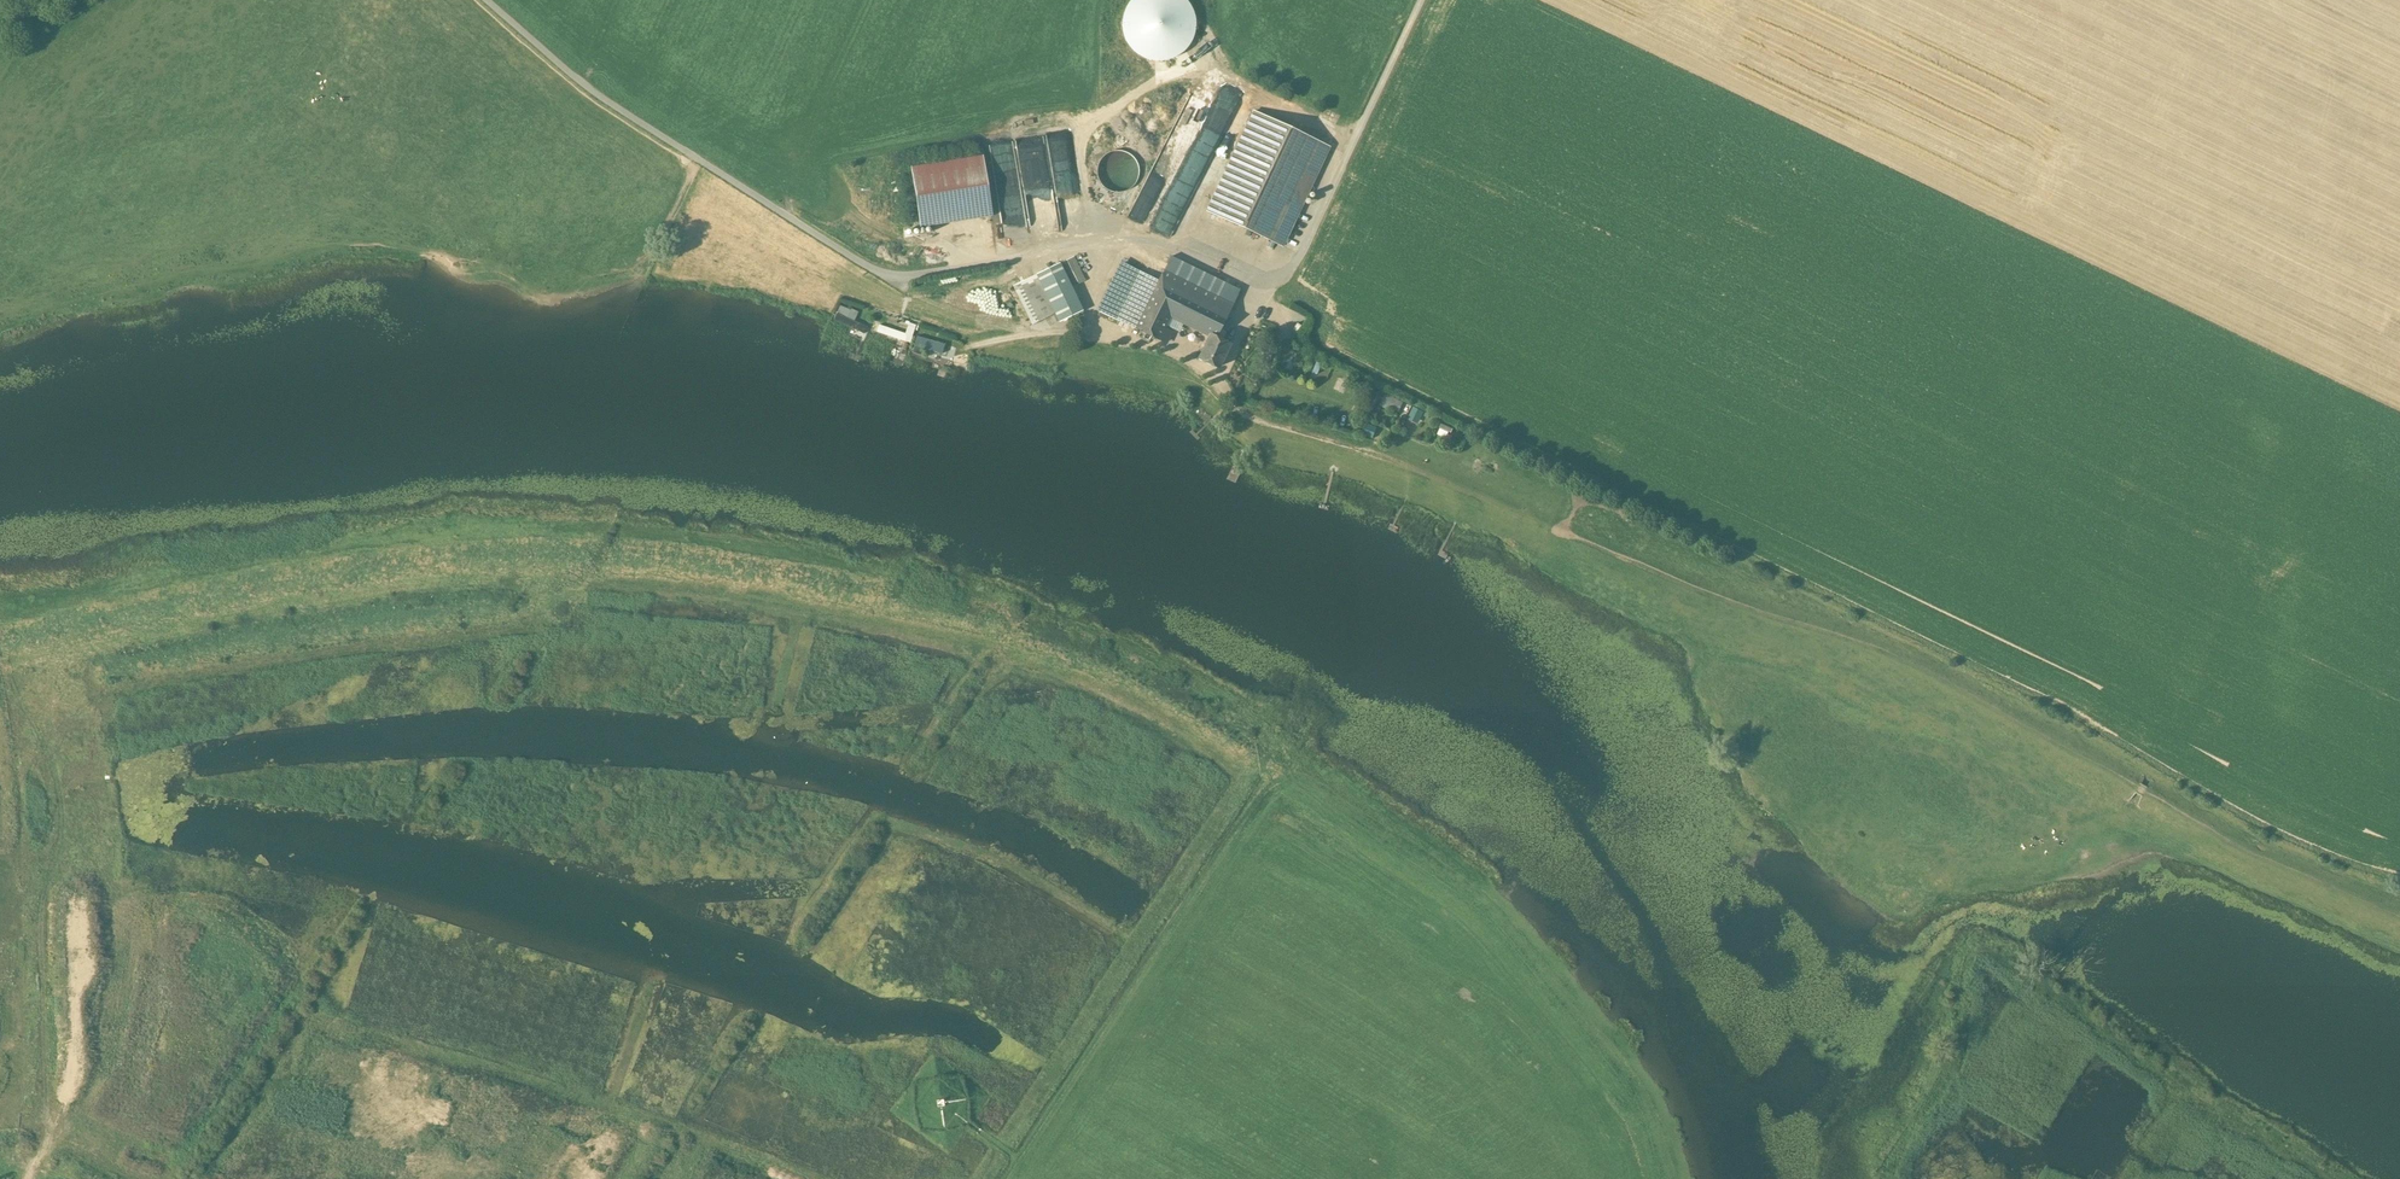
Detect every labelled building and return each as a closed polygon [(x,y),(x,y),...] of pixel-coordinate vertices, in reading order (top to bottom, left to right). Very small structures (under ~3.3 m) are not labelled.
[(1118,23),(1164,63),(1202,21),(1179,0),(1138,0),(1118,23)] [(1327,147),(1253,112),(1207,211),(1280,246),(1327,147)] [(1138,180),(1139,172),(1137,163),(1133,157),(1126,152),(1118,150),(1110,152),(1103,157),(1098,164),(1097,172),(1098,180),(1103,187),(1110,191),(1118,193),(1126,191),(1133,187),(1138,180)] [(983,156),(911,168),(920,228),(992,216),(983,156)] [(1039,187),(1038,180),(1022,182),(1022,189),(1039,187)] [(1239,291),(1170,258),(1164,271),(1233,304),(1239,291)] [(1079,286),(1067,262),(1060,265),(1071,288),(1072,290),(1079,286)] [(1059,263),(1037,274),(1037,275),(1049,299),(1071,288),(1060,265),(1059,263)] [(1124,263),(1099,312),(1118,321),(1118,320),(1120,321),(1120,320),(1119,319),(1141,274),(1142,274),(1143,273),(1124,263)] [(1233,304),(1164,271),(1159,281),(1136,329),(1159,340),(1170,316),(1210,335),(1217,338),(1233,304)] [(1141,274),(1119,319),(1120,320),(1120,321),(1136,329),(1159,281),(1143,273),(1142,274),(1141,274)] [(1037,275),(1013,287),(1033,327),(1057,314),(1049,299),(1037,275)] [(1071,288),(1049,299),(1057,314),(1061,322),(1083,311),(1072,290),(1071,288)] [(856,321),(860,312),(841,305),(835,319),(867,332),(869,326),(856,321)] [(880,323),(877,331),(911,343),(917,324),(910,322),(906,333),(880,323)] [(914,345),(943,353),(946,344),(917,335),(914,345)] [(1217,338),(1210,335),(1198,359),(1216,368),(1218,368),(1219,367),(1219,366),(1230,344),(1217,338)] [(1401,404),(1387,397),(1382,407),(1387,410),(1388,408),(1397,412),(1401,404)] [(1415,406),(1409,418),(1421,424),(1426,412),(1415,406)]
